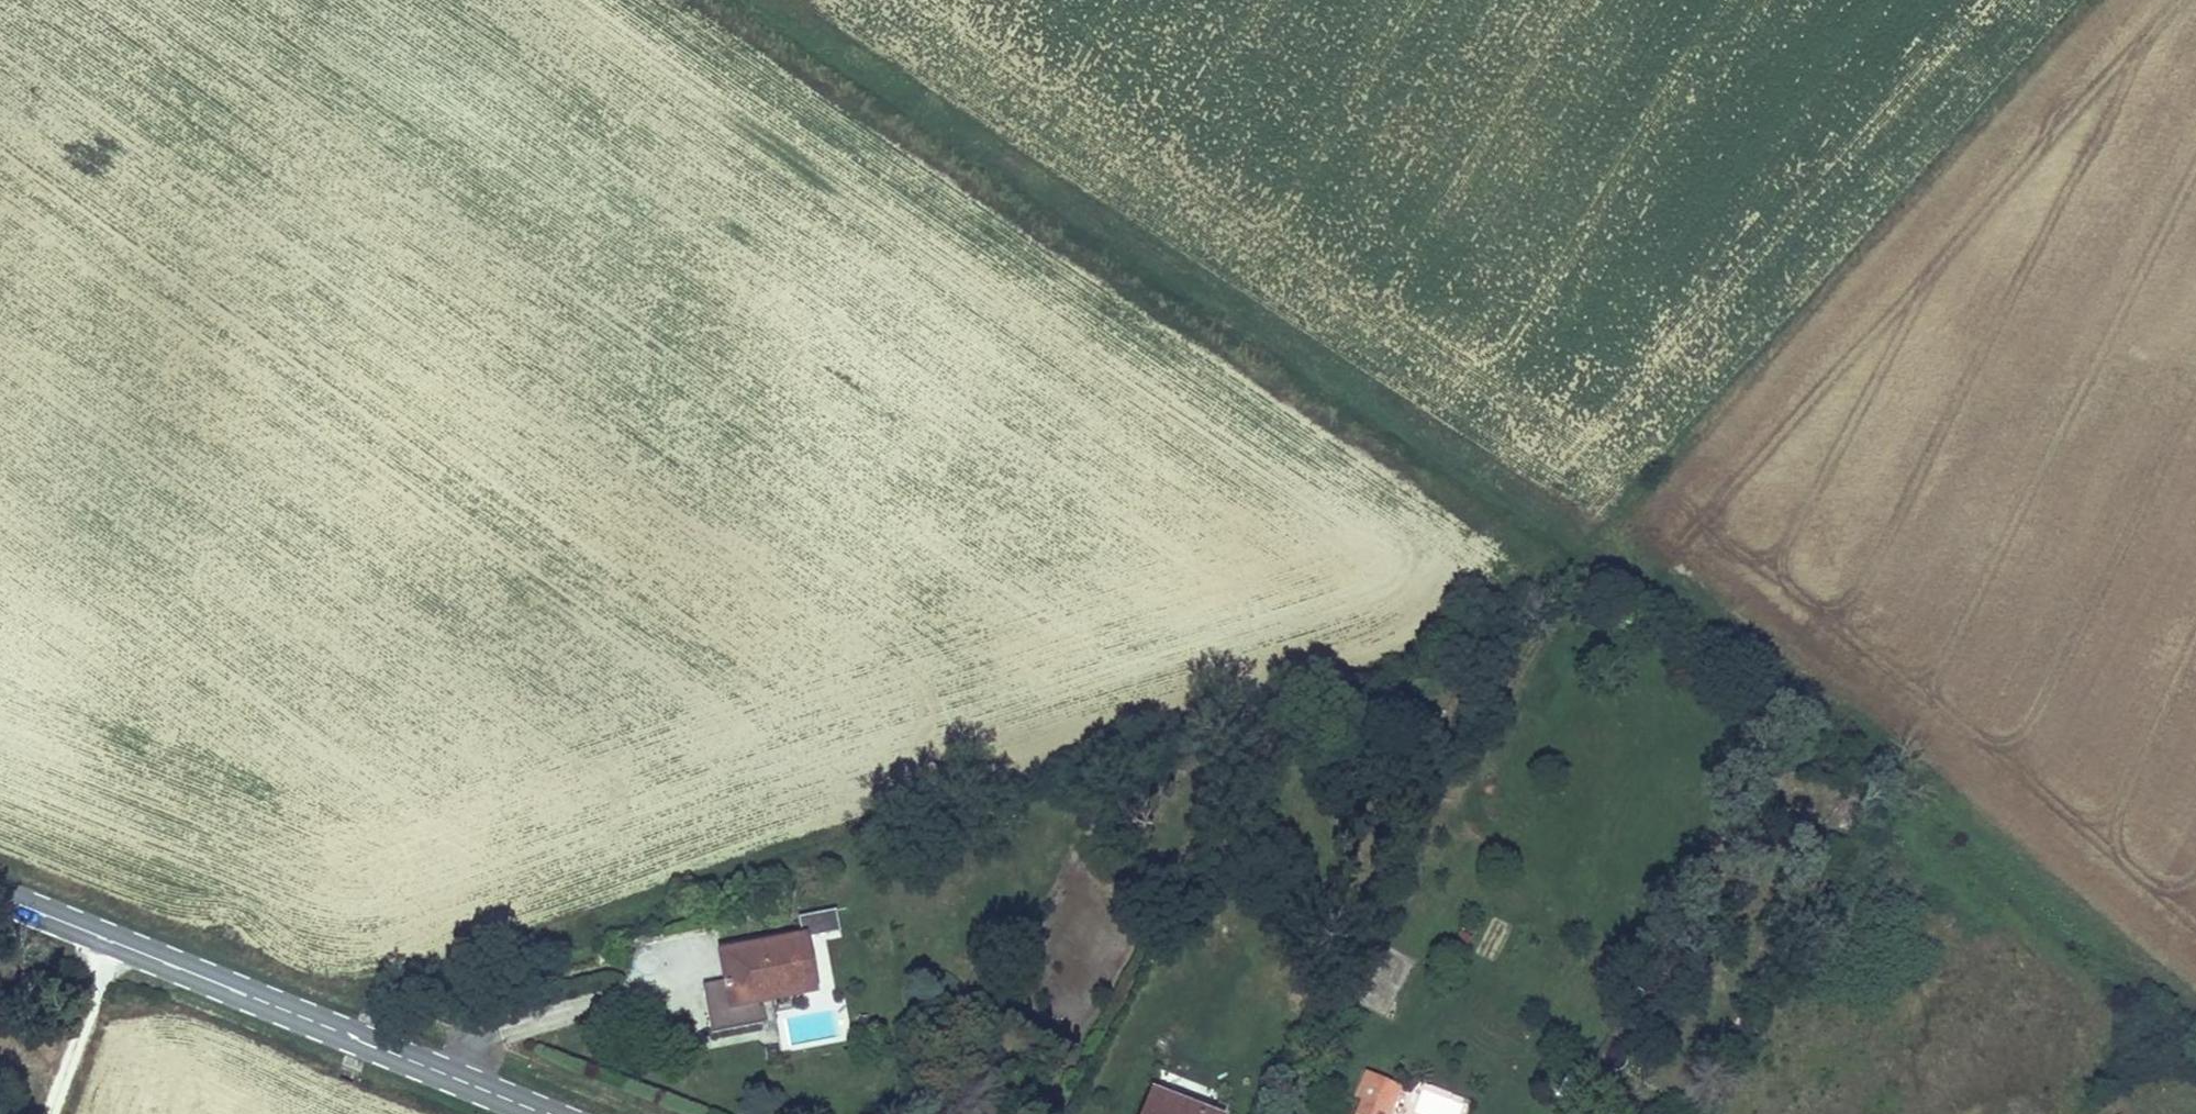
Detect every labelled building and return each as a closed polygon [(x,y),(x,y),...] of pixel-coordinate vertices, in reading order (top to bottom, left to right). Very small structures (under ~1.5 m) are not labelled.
[(808,940),(841,933),(837,910),(804,917),(808,940)] [(725,982),(730,1007),(771,999),(815,990),(804,938),(719,956),(725,982)] [(768,1022),(769,1027),(776,1025),(771,999),(730,1007),(725,982),(702,986),(712,1033),(768,1022)] [(1384,1092),(1374,1113),(1395,1113),(1401,1099),(1384,1092)] [(1151,1097),(1143,1113),(1192,1113),(1151,1097)]
